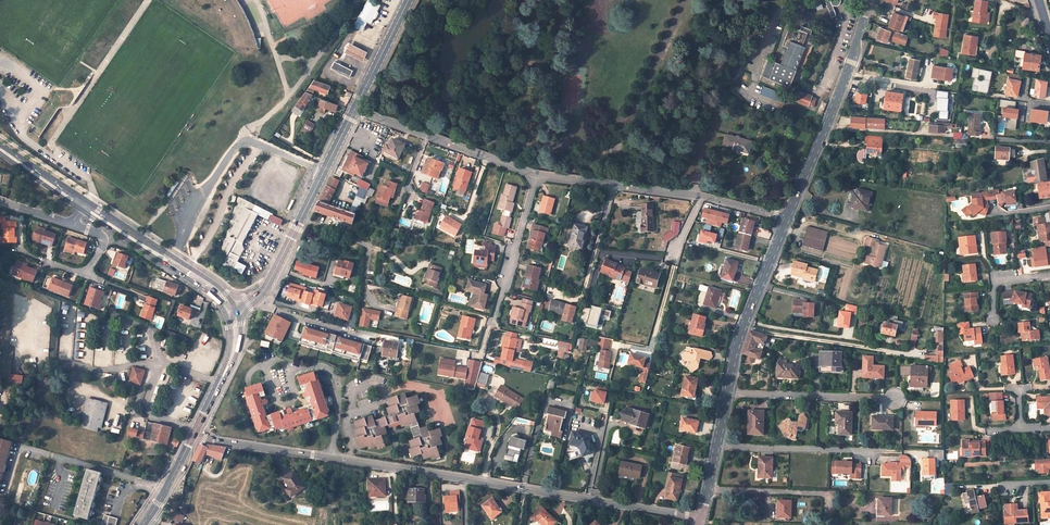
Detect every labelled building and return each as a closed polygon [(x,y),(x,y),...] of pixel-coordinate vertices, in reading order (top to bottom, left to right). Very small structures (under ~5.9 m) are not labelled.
[(237,45),(258,48),(256,40),(255,35),(253,30),(250,22),(245,12),(243,7),(238,0),(209,0),(237,45)] [(368,21),(370,23),(373,18),(375,17),(378,13),(377,10),(380,5),(370,0),(368,0),(365,6),(368,7),(366,13),(362,11),(358,18),(367,23),(368,21)] [(837,16),(834,10),(831,3),(833,3),(834,4),(835,4),(836,4),(837,4),(838,3),(839,2),(839,1),(839,0),(832,0),(832,1),(830,1),(830,0),(826,0),(825,1),(831,18),(837,16)] [(979,0),(976,0),(973,16),(976,16),(975,21),(986,23),(988,16),(985,16),(986,12),(987,1),(979,0)] [(820,1),(814,3),(817,10),(823,8),(820,1)] [(902,31),(909,12),(900,9),(899,14),(894,12),(889,26),(902,31)] [(945,38),(948,14),(933,12),(933,17),(936,18),(936,23),(936,24),(936,26),(935,26),(934,36),(945,38)] [(363,30),(367,23),(358,18),(353,25),(363,30)] [(878,25),(875,32),(878,33),(877,38),(887,42),(891,31),(881,28),(881,26),(878,25)] [(800,30),(790,26),(782,45),(787,47),(780,63),(768,59),(762,76),(773,80),(788,86),(790,86),(798,66),(805,47),(802,46),(807,33),(810,34),(812,30),(801,26),(800,30)] [(798,66),(804,68),(816,36),(810,34),(807,33),(802,46),(805,47),(798,66)] [(890,40),(894,41),(893,43),(897,44),(897,42),(905,45),(907,39),(897,36),(892,34),(890,40)] [(977,36),(965,34),(962,52),(975,54),(977,44),(976,44),(977,36)] [(368,50),(351,42),(345,53),(362,62),(368,50)] [(941,47),(939,57),(947,59),(948,50),(941,47)] [(1040,54),(1025,52),(1023,67),(1038,70),(1040,54)] [(920,60),(910,58),(908,69),(906,77),(916,79),(920,60)] [(353,71),(335,61),(331,68),(349,78),(353,71)] [(951,80),(953,68),(933,65),(931,77),(951,80)] [(991,71),(973,68),(972,76),(975,77),(973,85),(978,86),(977,90),(987,92),(991,71)] [(1019,89),(1022,75),(1010,73),(1006,93),(1016,96),(1018,89),(1019,89)] [(1046,81),(1035,78),(1033,95),(1039,96),(1039,98),(1044,99),(1046,81)] [(313,94),(315,88),(319,89),(320,88),(328,91),(330,85),(314,79),(306,91),(313,94)] [(773,80),(772,83),(782,87),(781,88),(787,90),(788,86),(773,80)] [(784,103),(786,96),(763,87),(760,94),(784,103)] [(947,109),(948,92),(936,90),(935,102),(937,102),(937,109),(938,109),(938,119),(948,120),(948,109),(947,109)] [(299,115),(301,112),(308,103),(307,103),(313,94),(306,91),(292,110),(299,115)] [(813,106),(815,98),(811,97),(812,96),(798,91),(795,101),(808,105),(809,104),(813,106)] [(855,103),(865,104),(867,94),(857,92),(855,103)] [(903,94),(886,92),(884,108),(901,110),(903,94)] [(338,105),(319,97),(317,103),(326,107),(336,111),(338,105)] [(1016,101),(1000,99),(999,107),(1004,107),(1003,115),(1007,116),(1006,128),(1016,130),(1017,120),(1015,120),(1016,117),(1017,117),(1018,109),(1015,109),(1016,101)] [(324,111),(326,107),(317,103),(316,106),(315,108),(324,111)] [(1032,109),(1030,120),(1045,122),(1045,119),(1047,119),(1047,117),(1049,117),(1049,111),(1032,109)] [(980,113),(969,112),(968,135),(979,135),(980,113)] [(879,128),(879,118),(851,116),(850,127),(865,128),(865,127),(879,128)] [(311,131),(315,125),(308,120),(304,127),(305,127),(303,131),(309,134),(311,131)] [(934,123),(928,122),(928,125),(930,126),(930,131),(945,132),(945,122),(934,122),(934,123)] [(736,137),(726,134),(723,143),(734,146),(733,148),(748,152),(751,141),(739,138),(738,139),(736,138),(736,137)] [(405,145),(393,139),(389,147),(386,145),(383,151),(390,155),(399,159),(405,145)] [(882,141),(865,140),(864,144),(866,145),(866,150),(866,153),(873,154),(877,154),(877,151),(881,152),(882,141)] [(1015,149),(996,148),(995,159),(1006,160),(1006,157),(1009,158),(1009,154),(1015,154),(1015,149)] [(356,156),(351,154),(343,170),(348,173),(349,171),(362,177),(368,164),(362,161),(363,160),(362,159),(360,158),(359,160),(355,158),(356,156)] [(1034,181),(1034,182),(1045,180),(1045,178),(1046,178),(1043,158),(1030,162),(1032,174),(1027,174),(1028,182),(1034,181)] [(442,171),(445,164),(439,162),(439,163),(435,162),(435,161),(430,159),(427,165),(428,165),(425,174),(438,179),(441,170),(442,171)] [(472,173),(460,169),(457,178),(459,179),(456,188),(465,191),(472,173)] [(340,182),(332,178),(320,201),(328,205),(340,182)] [(359,179),(356,185),(367,190),(370,184),(359,179)] [(393,198),(396,190),(395,190),(396,185),(387,181),(385,185),(382,184),(377,198),(388,202),(390,197),(393,198)] [(1037,184),(1038,187),(1039,199),(1049,197),(1049,182),(1037,184)] [(435,193),(428,191),(430,186),(426,184),(423,192),(428,193),(434,196),(435,193)] [(516,188),(507,185),(504,196),(502,196),(500,203),(503,204),(502,209),(506,210),(512,212),(514,204),(512,203),(511,203),(511,201),(513,202),(516,188)] [(366,194),(372,197),(375,191),(369,188),(366,194)] [(871,193),(857,189),(855,194),(854,201),(851,201),(850,207),(865,211),(867,203),(869,203),(871,193)] [(991,198),(996,198),(996,195),(996,194),(995,190),(973,193),(973,198),(973,199),(974,203),(969,207),(968,207),(963,211),(968,216),(972,212),(975,215),(980,211),(987,214),(989,205),(983,203),(983,200),(991,199),(991,198)] [(1015,202),(1013,191),(1000,193),(1001,195),(996,195),(996,198),(997,206),(999,207),(1002,204),(1002,203),(1006,202),(1006,203),(1015,202)] [(255,205),(239,196),(227,235),(221,255),(227,258),(223,264),(234,270),(234,269),(243,273),(247,266),(238,262),(245,249),(243,244),(258,215),(258,214),(252,211),(255,205)] [(355,215),(363,199),(357,196),(349,213),(355,215)] [(555,200),(544,197),(540,212),(551,215),(555,200)] [(387,206),(388,202),(377,198),(376,203),(387,206)] [(416,220),(426,223),(428,218),(429,218),(434,203),(426,200),(422,212),(421,215),(418,214),(416,220)] [(352,225),(356,215),(355,215),(349,213),(320,202),(315,212),(352,225)] [(654,232),(653,204),(642,205),(642,217),(644,217),(644,225),(644,232),(654,232)] [(255,205),(252,211),(258,214),(258,215),(264,217),(267,212),(267,211),(255,205)] [(703,218),(708,219),(707,224),(720,228),(722,223),(727,224),(730,215),(705,209),(703,218)] [(267,212),(264,217),(269,220),(272,215),(267,212)] [(279,218),(272,215),(269,220),(276,224),(279,218)] [(448,232),(456,237),(462,226),(446,217),(441,226),(449,230),(448,232)] [(504,217),(503,217),(501,222),(495,224),(492,233),(504,236),(506,228),(509,228),(511,219),(510,218),(504,217)] [(1038,234),(1039,234),(1040,239),(1043,239),(1043,242),(1047,241),(1047,244),(1047,247),(1049,246),(1049,224),(1046,225),(1045,217),(1032,219),(1033,226),(1037,226),(1038,234)] [(751,236),(752,231),(750,231),(751,229),(753,222),(743,220),(740,233),(751,236)] [(4,236),(4,242),(14,242),(14,234),(14,229),(16,229),(16,222),(2,222),(2,226),(5,226),(5,229),(3,229),(4,236)] [(702,231),(700,239),(700,240),(708,242),(708,241),(715,243),(717,235),(710,233),(712,226),(705,224),(702,230),(702,231)] [(548,229),(534,225),(532,231),(534,231),(533,237),(532,239),(531,239),(528,248),(538,251),(540,247),(542,247),(545,234),(547,235),(548,229)] [(587,228),(576,225),(570,245),(582,249),(584,239),(587,228)] [(41,242),(52,246),(53,241),(55,235),(45,231),(46,229),(36,226),(33,237),(34,237),(42,240),(41,242)] [(677,235),(678,226),(675,226),(674,234),(667,240),(668,241),(677,235)] [(828,232),(808,226),(802,246),(823,251),(828,232)] [(1005,232),(992,234),(994,255),(1002,254),(1002,252),(1006,252),(1005,244),(1007,244),(1005,232)] [(740,233),(736,248),(745,251),(746,247),(748,241),(749,241),(751,236),(740,233)] [(314,243),(316,238),(310,235),(307,241),(314,243)] [(975,236),(959,239),(961,248),(963,247),(964,255),(977,253),(975,236)] [(879,240),(866,237),(863,245),(873,248),(871,254),(871,257),(868,256),(866,263),(878,266),(880,260),(882,260),(886,246),(881,245),(881,243),(878,242),(879,240)] [(65,248),(83,255),(85,251),(87,245),(69,238),(65,248)] [(474,264),(487,265),(488,261),(488,256),(494,257),(496,247),(486,246),(485,251),(482,251),(482,252),(476,251),(474,264)] [(1032,258),(1033,267),(1048,265),(1045,247),(1035,248),(1036,257),(1032,258)] [(1016,251),(1017,259),(1026,257),(1025,250),(1016,251)] [(123,264),(125,264),(128,257),(116,253),(115,258),(116,258),(115,261),(123,264)] [(316,278),(319,267),(296,260),(293,271),(316,278)] [(615,263),(607,260),(602,272),(621,280),(624,270),(616,267),(614,266),(615,263)] [(738,263),(727,260),(722,278),(731,280),(733,273),(735,273),(738,263)] [(22,278),(32,281),(36,270),(26,266),(27,265),(16,261),(12,272),(22,276),(22,278)] [(350,278),(354,264),(346,261),(346,263),(340,261),(338,266),(336,274),(344,276),(350,278)] [(807,265),(794,261),(791,274),(804,277),(803,279),(811,281),(812,276),(815,277),(817,270),(807,267),(807,265)] [(975,264),(964,266),(965,274),(965,282),(977,281),(975,264)] [(436,283),(440,268),(431,265),(428,274),(430,275),(428,279),(427,279),(425,284),(433,287),(434,282),(436,283)] [(338,266),(336,266),(334,273),(333,273),(333,274),(333,275),(333,276),(334,276),(335,276),(344,279),(344,276),(336,274),(338,266)] [(541,269),(529,266),(526,277),(528,277),(525,287),(537,290),(540,280),(538,280),(541,269)] [(660,274),(641,269),(637,283),(644,285),(644,284),(657,287),(660,274)] [(621,280),(629,283),(632,272),(624,270),(621,280)] [(159,290),(164,292),(171,294),(170,296),(172,296),(172,295),(175,296),(179,286),(158,278),(156,284),(160,286),(159,290)] [(483,298),(484,293),(486,285),(470,280),(467,290),(474,292),(477,293),(476,297),(474,298),(471,306),(483,309),(487,299),(486,299),(483,298)] [(48,290),(67,297),(71,286),(62,283),(61,285),(51,281),(48,290)] [(299,300),(302,287),(291,283),(287,296),(295,298),(294,299),(299,300)] [(716,308),(721,291),(701,285),(699,291),(708,293),(704,305),(716,308)] [(310,304),(313,294),(305,292),(306,288),(302,287),(299,300),(298,301),(302,302),(302,303),(310,305),(310,304)] [(103,293),(90,288),(84,305),(95,309),(98,301),(99,302),(103,293)] [(322,307),(326,295),(318,293),(318,291),(314,290),(313,294),(310,304),(314,306),(314,305),(322,307)] [(978,311),(978,305),(976,305),(975,299),(977,299),(978,299),(977,293),(964,295),(966,307),(966,312),(978,311)] [(1013,304),(1024,306),(1023,307),(1029,309),(1032,295),(1026,294),(1026,295),(1015,293),(1004,294),(1005,305),(1013,304)] [(411,308),(413,298),(403,296),(400,308),(398,308),(395,317),(406,319),(409,307),(411,308)] [(154,308),(157,300),(148,297),(144,305),(146,305),(144,309),(143,309),(140,316),(150,320),(155,308),(154,308)] [(532,306),(533,301),(524,298),(522,303),(532,306)] [(571,306),(548,300),(546,307),(551,308),(550,311),(568,316),(571,306)] [(806,301),(794,300),(793,313),(803,313),(803,317),(813,317),(814,305),(806,304),(806,301)] [(530,312),(532,306),(522,303),(521,309),(513,308),(511,316),(514,317),(513,324),(524,327),(529,312),(530,312)] [(352,307),(339,304),(338,308),(336,317),(348,320),(351,312),(352,307)] [(840,312),(838,327),(849,328),(851,314),(856,315),(857,306),(847,304),(845,312),(840,312)] [(182,305),(178,316),(190,320),(194,309),(182,305)] [(599,315),(610,318),(611,312),(592,306),(591,311),(583,309),(581,318),(588,320),(587,324),(596,327),(599,315)] [(363,309),(359,326),(368,328),(370,319),(378,320),(380,312),(363,309)] [(355,328),(357,314),(351,312),(348,320),(346,325),(355,328)] [(275,315),(266,334),(282,342),(291,323),(275,315)] [(706,318),(694,315),(690,334),(702,337),(704,332),(706,324),(704,323),(706,318)] [(475,319),(463,317),(459,337),(469,339),(471,329),(473,329),(475,319)] [(897,326),(885,323),(884,325),(882,332),(882,334),(895,336),(895,335),(897,328),(897,326)] [(982,344),(980,329),(973,330),(973,331),(970,331),(970,330),(969,330),(968,323),(958,324),(959,335),(964,334),(965,346),(967,347),(972,347),(972,345),(982,344)] [(1034,341),(1033,331),(1031,331),(1029,332),(1028,323),(1018,324),(1019,332),(1021,332),(1023,342),(1034,341)] [(365,344),(305,326),(301,341),(368,361),(372,347),(365,344)] [(943,362),(944,328),(937,328),(936,341),(934,341),(934,353),(926,353),(925,361),(938,363),(938,362),(943,362)] [(767,337),(750,331),(742,353),(759,359),(764,344),(767,337)] [(917,341),(919,334),(918,333),(913,332),(910,349),(914,350),(916,341),(917,341)] [(511,367),(517,340),(506,337),(503,349),(500,365),(511,367)] [(609,362),(611,352),(608,351),(610,339),(600,337),(599,343),(598,347),(597,352),(601,352),(598,367),(609,369),(610,362),(609,362)] [(599,343),(581,339),(579,349),(586,351),(587,345),(598,347),(599,343)] [(399,343),(385,341),(384,347),(383,355),(391,356),(397,357),(399,343)] [(557,358),(565,358),(566,342),(558,342),(557,358)] [(384,347),(382,347),(380,355),(380,356),(380,357),(381,358),(382,357),(391,359),(391,356),(383,355),(384,347)] [(709,360),(711,353),(700,350),(700,351),(694,350),(694,348),(689,347),(687,353),(685,352),(683,360),(688,361),(687,366),(696,368),(699,358),(709,360)] [(841,353),(820,352),(820,372),(843,372),(843,364),(841,364),(841,353)] [(1001,357),(1003,376),(1014,375),(1012,356),(1001,357)] [(645,387),(650,368),(644,366),(645,362),(630,358),(628,368),(642,372),(638,385),(645,387)] [(1047,358),(1036,360),(1037,368),(1036,368),(1036,369),(1038,369),(1039,370),(1041,382),(1049,381),(1049,374),(1047,358)] [(441,359),(439,375),(466,379),(467,369),(454,367),(455,362),(441,359)] [(467,369),(466,379),(464,388),(474,390),(476,383),(477,381),(479,372),(482,363),(469,360),(467,369)] [(957,381),(964,379),(964,381),(972,378),(968,367),(963,369),(961,370),(960,367),(962,366),(960,361),(949,365),(950,370),(952,369),(954,375),(949,376),(951,382),(957,380),(957,381)] [(798,378),(800,365),(786,364),(786,365),(778,364),(777,376),(798,378)] [(884,366),(863,365),(863,377),(880,378),(881,371),(884,372),(884,366)] [(928,367),(912,366),(911,386),(927,387),(928,367)] [(145,372),(133,368),(130,378),(142,381),(145,372)] [(476,383),(486,386),(489,375),(479,372),(477,381),(476,383)] [(313,421),(328,416),(327,413),(326,408),(328,408),(325,400),(323,400),(320,389),(321,388),(319,380),(317,381),(316,376),(315,373),(299,378),(303,390),(305,389),(306,393),(305,393),(305,394),(305,395),(305,396),(306,397),(307,397),(308,397),(310,397),(311,400),(312,400),(314,399),(315,403),(313,404),(296,409),(297,411),(293,412),(293,410),(292,410),(291,409),(290,409),(289,409),(288,410),(288,411),(288,412),(284,413),(284,411),(267,416),(265,417),(263,409),(265,409),(266,409),(265,404),(267,404),(268,403),(268,402),(268,401),(268,400),(267,400),(266,399),(265,399),(264,396),(266,395),(262,384),(246,389),(247,392),(249,397),(247,397),(250,405),(252,404),(255,416),(253,416),(256,424),(258,424),(259,428),(260,432),(276,427),(277,429),(280,428),(284,427),(285,430),(294,427),(293,426),(304,422),(305,423),(313,420),(313,421)] [(9,381),(20,383),(22,383),(23,377),(10,375),(9,381)] [(553,391),(557,379),(549,377),(545,389),(553,391)] [(697,380),(685,377),(681,395),(690,397),(690,394),(694,395),(697,380)] [(604,404),(608,387),(597,385),(596,391),(596,390),(593,401),(604,404)] [(524,399),(501,386),(495,396),(518,409),(524,399)] [(990,393),(991,403),(993,403),(994,415),(997,415),(998,420),(1005,420),(1005,414),(1004,414),(1003,407),(1003,402),(1002,402),(1001,393),(990,393)] [(366,419),(358,421),(360,430),(358,430),(360,438),(358,439),(360,447),(368,445),(369,447),(377,445),(378,447),(386,444),(384,436),(386,435),(384,427),(386,427),(389,425),(393,424),(401,422),(402,424),(409,422),(410,424),(415,440),(412,441),(414,448),(412,449),(414,457),(422,454),(423,458),(431,455),(432,458),(440,455),(437,447),(440,446),(437,438),(440,437),(437,429),(430,431),(429,429),(421,431),(420,429),(415,414),(418,413),(416,405),(418,405),(419,404),(418,404),(416,397),(408,399),(407,396),(399,399),(398,397),(390,400),(392,407),(390,408),(389,408),(392,416),(390,417),(386,418),(382,419),(375,421),(374,418),(366,421),(366,419)] [(1037,398),(1037,406),(1044,406),(1044,409),(1044,416),(1049,415),(1049,397),(1037,398)] [(88,399),(82,423),(84,424),(83,428),(97,431),(98,427),(100,428),(107,403),(88,399)] [(950,401),(951,410),(951,421),(962,420),(962,410),(963,410),(963,401),(950,401)] [(644,428),(645,428),(649,415),(634,410),(626,407),(625,410),(620,414),(622,418),(621,421),(630,423),(630,424),(631,424),(644,428)] [(567,412),(548,408),(547,414),(549,415),(545,430),(557,433),(556,437),(561,438),(563,432),(560,431),(563,418),(565,419),(567,412)] [(431,413),(435,424),(446,420),(442,409),(431,413)] [(764,411),(749,411),(748,434),(763,435),(764,411)] [(851,413),(836,412),(836,435),(851,435),(851,413)] [(936,413),(917,412),(916,425),(936,426),(936,413)] [(779,427),(786,437),(787,437),(788,438),(795,439),(797,431),(801,431),(805,429),(803,427),(805,426),(806,423),(805,421),(807,420),(806,418),(803,414),(799,416),(798,422),(798,423),(793,423),(793,425),(791,425),(791,423),(790,421),(789,419),(784,423),(785,424),(779,427)] [(893,430),(893,418),(879,417),(879,419),(873,418),(872,429),(893,430)] [(697,421),(682,418),(680,430),(696,433),(697,426),(696,426),(697,421)] [(485,423),(475,420),(473,428),(471,428),(470,427),(467,438),(469,438),(467,445),(471,446),(470,450),(477,451),(478,446),(481,447),(483,438),(479,437),(480,434),(482,435),(485,423)] [(170,437),(172,429),(147,422),(145,432),(143,438),(167,444),(176,447),(180,439),(170,437)] [(145,432),(130,428),(128,435),(143,438),(145,432)] [(589,436),(573,433),(570,444),(580,447),(580,445),(583,446),(583,447),(583,449),(581,450),(583,456),(595,452),(589,436)] [(511,436),(506,455),(514,457),(515,454),(520,455),(521,449),(524,450),(526,441),(511,436)] [(13,442),(0,439),(0,485),(13,442)] [(972,455),(979,454),(979,456),(985,456),(984,442),(979,442),(979,444),(969,444),(969,442),(969,440),(962,440),(962,446),(964,446),(964,457),(973,457),(972,455)] [(193,460),(201,464),(206,453),(222,459),(226,448),(208,445),(207,447),(201,444),(193,460)] [(689,449),(678,446),(673,466),(678,467),(679,464),(684,465),(685,459),(686,459),(689,449)] [(924,459),(924,475),(935,475),(935,459),(944,459),(944,450),(929,450),(929,459),(924,459)] [(772,458),(759,458),(759,469),(761,469),(761,477),(772,478),(772,477),(772,470),(772,458)] [(1036,469),(1039,468),(1039,473),(1046,473),(1046,468),(1049,468),(1049,459),(1035,460),(1036,469)] [(852,462),(832,461),(831,473),(851,473),(851,478),(860,478),(860,464),(852,464),(852,462)] [(641,466),(622,462),(620,475),(639,478),(641,466)] [(888,473),(893,473),(893,477),(901,478),(901,470),(904,470),(904,467),(908,467),(907,463),(900,463),(899,463),(899,465),(895,464),(895,463),(888,462),(887,464),(882,464),(882,476),(888,476),(888,473)] [(88,469),(74,516),(88,520),(101,473),(88,469)] [(305,487),(294,472),(285,478),(291,487),(287,490),(291,497),(305,487)] [(671,478),(670,477),(666,498),(677,500),(682,480),(671,478)] [(281,481),(287,490),(291,487),(285,478),(281,481)] [(373,479),(374,494),(379,494),(379,496),(386,496),(385,486),(383,485),(384,485),(384,484),(385,484),(385,479),(373,479)] [(953,494),(953,483),(945,484),(945,494),(953,494)] [(424,490),(409,490),(409,501),(423,501),(423,496),(424,490)] [(967,493),(962,494),(965,505),(969,504),(972,513),(979,512),(977,506),(979,505),(980,506),(986,505),(984,495),(977,497),(978,499),(976,499),(974,490),(967,492),(967,493)] [(445,497),(446,510),(458,509),(458,503),(457,499),(460,499),(459,491),(450,491),(451,497),(445,497)] [(1049,516),(1049,501),(1049,492),(1039,492),(1039,503),(1041,504),(1041,513),(1045,516),(1049,516)] [(492,498),(482,505),(492,519),(501,512),(496,504),(492,498)] [(891,515),(892,500),(879,499),(879,505),(880,505),(880,515),(891,515)] [(791,501),(778,501),(777,517),(791,518),(791,501)] [(1005,511),(1005,523),(1007,523),(1013,523),(1028,522),(1028,515),(1027,515),(1027,510),(1018,511),(1018,507),(1015,507),(1015,509),(1012,509),(1012,505),(1006,505),(1006,511),(1005,511)] [(542,508),(532,518),(536,522),(537,520),(543,524),(558,524),(560,523),(551,515),(550,516),(542,508)] [(35,515),(69,524),(70,524),(71,521),(36,511),(35,515)] [(183,521),(184,518),(181,517),(182,515),(175,513),(172,519),(183,521)] [(102,524),(116,524),(118,519),(105,515),(102,524)]
